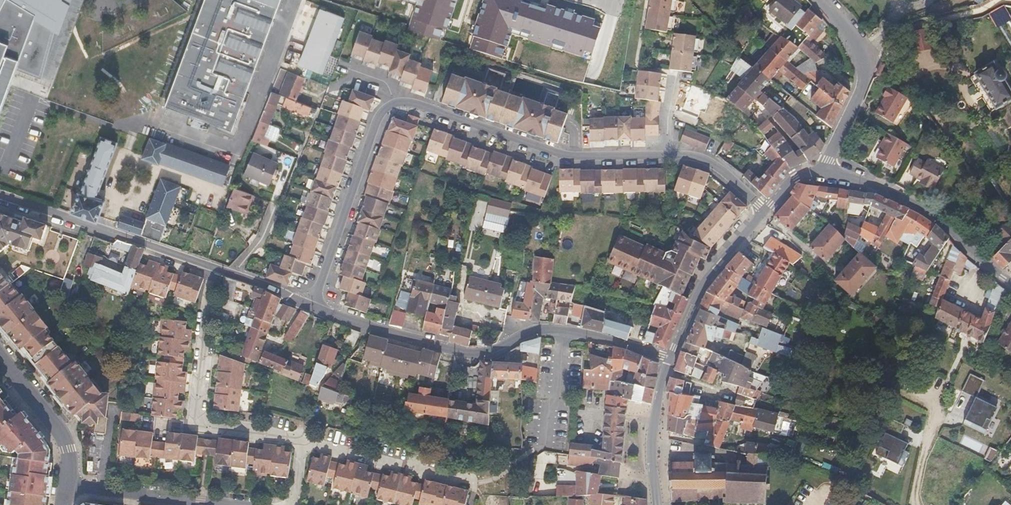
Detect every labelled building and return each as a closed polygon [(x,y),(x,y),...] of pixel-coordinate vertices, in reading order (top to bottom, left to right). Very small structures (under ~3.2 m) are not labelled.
[(2,7),(0,11),(0,111),(16,68),(41,78),(63,4),(69,7),(71,0),(0,0),(0,6),(2,7)] [(280,0),(206,0),(166,106),(231,130),(264,43),(280,0)] [(416,2),(407,30),(446,42),(459,0),(411,0),(416,2)] [(601,22),(536,0),(483,0),(466,50),(501,62),(511,33),(589,59),(601,22)] [(672,0),(650,0),(648,11),(670,15),(672,0)] [(805,12),(800,7),(800,5),(794,0),(777,0),(768,11),(784,25),(784,27),(789,31),(794,25),(805,12)] [(815,26),(821,19),(808,8),(805,12),(794,25),(807,36),(815,26)] [(346,18),(327,11),(321,9),(299,64),(305,67),(323,73),(346,18)] [(667,33),(670,15),(648,11),(646,29),(667,33)] [(820,31),(826,23),(821,19),(815,26),(820,31)] [(826,56),(813,45),(811,43),(821,31),(820,31),(815,26),(807,36),(797,48),(816,62),(823,58),(826,56)] [(366,57),(372,38),(373,36),(360,31),(354,50),(357,51),(356,54),(365,57),(366,57)] [(769,50),(780,37),(776,33),(764,46),(769,50)] [(694,55),(696,37),(675,34),(672,52),(694,55)] [(785,62),(797,48),(780,37),(769,50),(785,62)] [(380,59),(385,43),(372,38),(366,57),(369,58),(368,61),(378,65),(380,59)] [(392,66),(398,49),(399,44),(386,40),(385,43),(380,59),(383,60),(382,63),(392,66)] [(403,75),(409,59),(411,54),(398,49),(392,66),(391,68),(394,69),(393,72),(394,73),(395,72),(403,75)] [(796,70),(785,62),(769,50),(757,64),(753,69),(770,81),(778,71),(802,90),(809,81),(803,76),(796,70)] [(692,73),(694,55),(672,52),(670,70),(692,73)] [(757,64),(740,52),(736,58),(753,69),(757,64)] [(753,69),(736,58),(730,67),(745,79),(753,69)] [(414,85),(421,66),(422,63),(409,59),(403,75),(403,77),(406,78),(404,81),(405,82),(406,82),(414,85)] [(990,61),(972,74),(998,111),(1010,102),(1010,91),(990,61)] [(817,70),(816,62),(796,70),(803,76),(804,72),(817,70)] [(427,93),(434,71),(421,66),(414,85),(417,86),(416,89),(427,93)] [(760,92),(770,81),(753,69),(745,79),(739,86),(754,99),(760,92)] [(297,98),(305,77),(286,70),(278,91),(297,98)] [(443,103),(462,110),(558,143),(567,115),(557,112),(562,96),(546,90),(541,105),(523,99),(523,100),(511,96),(516,80),(490,71),(485,86),(468,80),(467,79),(466,81),(453,76),(443,103)] [(660,89),(661,78),(658,77),(658,74),(639,71),(638,85),(657,88),(660,89)] [(842,106),(850,91),(837,81),(834,86),(821,77),(814,85),(818,88),(842,106)] [(658,102),(660,91),(656,90),(657,88),(638,85),(636,99),(647,101),(658,102)] [(743,112),(754,99),(739,86),(727,99),(743,112)] [(882,96),(884,97),(874,113),(892,123),(907,98),(887,86),(882,96)] [(832,127),(842,106),(818,88),(810,99),(821,108),(817,115),(832,127)] [(372,111),(375,101),(371,101),(372,98),(354,91),(350,104),(362,108),(370,111),(370,110),(372,111)] [(269,124),(277,104),(284,106),(283,105),(286,98),(272,92),(261,120),(269,124)] [(781,108),(760,92),(754,99),(765,109),(773,117),(781,108)] [(809,110),(795,100),(790,96),(786,102),(800,112),(806,120),(808,117),(806,114),(809,110)] [(317,110),(286,98),(283,105),(284,106),(314,118),(317,110)] [(361,121),(364,113),(361,111),(362,108),(350,104),(344,101),(339,115),(340,115),(359,121),(366,123),(361,121)] [(659,115),(661,102),(658,102),(647,101),(646,114),(659,115)] [(820,152),(824,143),(813,130),(808,136),(792,117),(781,108),(773,117),(801,149),(808,159),(820,152)] [(659,136),(659,115),(646,114),(645,119),(646,136),(659,136)] [(357,136),(360,126),(365,127),(358,124),(359,121),(340,115),(336,128),(354,135),(357,136)] [(419,124),(420,119),(410,115),(407,123),(418,127),(419,124)] [(645,119),(632,119),(632,117),(627,118),(628,141),(632,141),(632,138),(635,138),(635,142),(646,141),(646,136),(645,119)] [(619,137),(618,118),(605,118),(605,119),(605,138),(608,137),(608,141),(617,141),(619,141),(619,137)] [(628,141),(627,118),(618,118),(619,137),(621,137),(621,141),(628,141)] [(414,141),(419,128),(418,127),(407,123),(393,119),(391,124),(404,129),(401,136),(413,141),(414,141)] [(605,138),(605,119),(591,119),(591,139),(594,139),(594,142),(604,142),(605,142),(605,138)] [(264,137),(269,124),(261,120),(252,140),(267,146),(270,139),(264,137)] [(796,153),(786,140),(767,121),(757,129),(764,137),(770,132),(775,136),(768,142),(791,169),(800,164),(808,159),(801,149),(796,153)] [(353,149),(356,139),(361,140),(353,137),(354,135),(336,128),(331,141),(349,147),(353,149)] [(693,146),(698,134),(685,129),(681,141),(693,146)] [(455,138),(454,136),(435,130),(428,152),(448,159),(455,139),(455,138)] [(408,153),(413,141),(401,136),(388,131),(386,137),(398,141),(395,149),(408,153)] [(886,133),(881,142),(878,148),(880,150),(876,158),(892,167),(905,144),(886,133)] [(705,152),(710,139),(698,134),(693,146),(705,152)] [(98,197),(118,142),(103,136),(82,192),(79,191),(72,212),(95,220),(99,218),(104,202),(103,199),(98,197)] [(229,165),(150,138),(142,158),(159,164),(160,162),(230,187),(229,165)] [(455,139),(448,159),(447,160),(466,167),(474,145),(455,139)] [(791,169),(768,142),(766,139),(757,147),(774,163),(760,178),(774,190),(783,178),(791,169)] [(345,160),(347,160),(348,160),(351,152),(348,150),(349,147),(331,141),(330,140),(325,154),(327,154),(345,160)] [(725,140),(721,146),(728,150),(731,143),(725,140)] [(404,166),(408,153),(395,149),(383,144),(381,150),(393,154),(391,161),(403,165),(404,166)] [(486,174),(493,154),(474,148),(474,145),(466,167),(466,169),(486,176),(486,174)] [(506,181),(513,161),(514,159),(494,152),(493,154),(486,174),(506,181)] [(270,184),(278,164),(253,154),(245,174),(270,184)] [(344,163),(345,160),(327,154),(322,167),(340,173),(344,174),(347,165),(344,163)] [(398,178),(403,165),(391,161),(379,157),(378,157),(375,162),(388,167),(385,174),(398,178)] [(933,189),(944,169),(927,160),(924,164),(917,160),(909,174),(920,179),(919,181),(933,189)] [(526,190),(533,170),(534,168),(513,161),(506,181),(506,183),(526,190)] [(685,180),(689,169),(689,168),(684,166),(675,190),(687,195),(688,195),(692,182),(685,180)] [(339,176),(340,173),(322,167),(318,180),(335,186),(339,188),(340,187),(339,187),(343,177),(339,176)] [(394,192),(398,178),(385,174),(373,169),(371,175),(383,180),(381,187),(394,192)] [(581,193),(581,171),(580,171),(580,169),(560,170),(560,193),(581,193)] [(644,169),(629,170),(623,170),(624,194),(630,193),(645,192),(644,169)] [(666,192),(666,169),(644,169),(645,192),(666,192)] [(545,198),(553,176),(552,176),(533,170),(526,190),(526,191),(545,198)] [(624,194),(623,170),(622,171),(602,171),(603,194),(624,194)] [(698,184),(702,172),(696,170),(692,182),(688,195),(701,199),(705,186),(698,184)] [(603,194),(602,171),(581,171),(581,193),(581,194),(603,194)] [(774,190),(760,178),(759,180),(752,175),(748,171),(744,175),(744,176),(744,178),(767,199),(774,190)] [(166,226),(174,206),(181,187),(161,179),(145,223),(123,215),(120,222),(117,221),(116,224),(118,228),(160,242),(164,231),(160,230),(162,224),(166,226)] [(333,198),(337,189),(334,188),(335,186),(318,180),(317,179),(312,192),(330,199),(333,200),(334,199),(333,198)] [(391,205),(395,192),(394,192),(381,187),(369,183),(368,189),(380,193),(377,201),(390,205),(391,205)] [(825,198),(828,188),(798,183),(790,193),(792,196),(810,209),(816,197),(825,198)] [(246,214),(253,195),(234,188),(227,206),(246,214)] [(846,209),(849,191),(828,188),(825,198),(836,200),(835,207),(846,209)] [(871,206),(876,194),(862,192),(849,191),(846,209),(846,211),(859,213),(858,210),(860,205),(868,205),(871,206)] [(329,213),(333,203),(330,201),(330,199),(312,192),(308,205),(327,212),(329,213)] [(742,213),(746,209),(745,206),(730,193),(721,203),(738,218),(742,213)] [(880,244),(890,230),(897,218),(902,220),(909,209),(900,205),(886,199),(876,194),(871,206),(888,215),(879,228),(864,222),(861,229),(859,235),(872,242),(873,240),(880,244)] [(791,231),(810,209),(792,196),(774,217),(791,231)] [(514,203),(492,198),(489,213),(511,218),(514,203)] [(385,218),(390,205),(377,201),(371,199),(370,201),(367,200),(363,210),(366,212),(385,218)] [(733,223),(738,218),(721,203),(712,213),(729,228),(733,223)] [(326,226),(329,216),(326,215),(327,212),(308,205),(304,219),(321,225),(326,226)] [(926,239),(935,226),(924,218),(917,213),(909,209),(902,220),(897,218),(890,230),(901,236),(907,227),(926,239)] [(381,230),(385,218),(366,212),(366,214),(362,213),(359,223),(363,225),(381,230)] [(729,228),(712,213),(703,223),(720,238),(725,232),(729,228)] [(10,243),(12,245),(31,251),(35,238),(44,241),(49,225),(27,218),(25,223),(0,214),(0,251),(10,243)] [(320,239),(323,229),(320,228),(321,225),(304,219),(302,218),(298,231),(317,238),(320,239)] [(1010,237),(1010,226),(1007,222),(996,233),(1005,243),(1010,237)] [(720,238),(703,223),(690,238),(711,248),(720,238)] [(859,235),(861,229),(845,223),(843,236),(856,241),(859,235)] [(377,244),(382,231),(381,230),(363,225),(362,227),(359,226),(355,236),(358,237),(376,243),(377,244)] [(825,262),(845,240),(829,225),(809,247),(825,262)] [(928,272),(949,239),(942,233),(935,226),(926,239),(933,244),(924,257),(919,255),(913,265),(915,266),(928,272)] [(316,241),(317,238),(298,231),(295,242),(294,244),(295,244),(313,251),(316,252),(319,242),(316,241)] [(706,258),(711,248),(690,238),(683,231),(679,241),(677,240),(672,251),(676,252),(678,247),(700,256),(706,258)] [(608,262),(610,263),(665,288),(682,295),(691,274),(692,275),(700,256),(678,247),(676,252),(672,251),(668,251),(667,252),(648,244),(646,247),(620,236),(608,262)] [(371,257),(376,243),(358,237),(356,240),(353,239),(350,249),(353,251),(371,257)] [(1005,243),(991,257),(1004,268),(1010,262),(1010,237),(1005,243)] [(799,257),(770,239),(763,249),(768,253),(774,254),(789,263),(788,266),(791,267),(799,257)] [(140,262),(145,249),(133,244),(125,266),(137,270),(140,262)] [(316,255),(313,254),(313,251),(295,244),(294,247),(291,257),(304,263),(312,265),(316,255)] [(945,290),(960,251),(958,248),(954,245),(942,277),(940,277),(929,305),(938,309),(941,301),(945,290)] [(367,270),(371,257),(353,251),(352,253),(349,252),(345,262),(348,263),(367,270)] [(952,293),(966,259),(966,256),(960,251),(945,290),(952,293)] [(131,287),(137,270),(125,266),(122,272),(100,264),(101,255),(97,253),(96,255),(88,252),(83,264),(89,267),(87,274),(89,275),(88,278),(127,295),(131,287)] [(741,277),(753,263),(740,253),(725,269),(741,277)] [(852,296),(877,269),(860,253),(835,281),(852,296)] [(777,284),(788,266),(789,263),(774,254),(771,258),(764,268),(756,286),(765,291),(772,294),(777,284)] [(282,268),(287,270),(291,272),(303,276),(307,266),(303,265),(304,263),(291,257),(286,256),(282,268)] [(551,282),(555,259),(535,257),(534,281),(538,282),(550,283),(551,282)] [(150,289),(159,263),(151,260),(147,259),(146,264),(140,262),(137,270),(131,287),(145,292),(146,288),(150,289)] [(175,289),(181,275),(167,271),(169,266),(159,263),(150,289),(149,292),(165,297),(169,287),(175,289)] [(363,282),(367,270),(348,263),(348,266),(344,265),(341,275),(349,277),(363,282)] [(291,272),(287,270),(282,268),(272,265),(267,278),(289,286),(293,276),(289,275),(291,272)] [(932,274),(928,272),(915,266),(913,273),(928,280),(932,274)] [(805,279),(808,273),(800,268),(796,274),(805,279)] [(737,289),(739,285),(737,283),(741,277),(725,269),(706,293),(742,309),(745,301),(736,297),(732,298),(737,289)] [(195,302),(202,278),(182,271),(181,275),(175,289),(174,295),(195,302)] [(0,275),(0,295),(10,287),(0,275)] [(484,302),(490,281),(472,275),(466,296),(484,302)] [(363,297),(367,284),(363,282),(349,277),(348,280),(344,279),(341,290),(354,294),(363,297)] [(750,297),(756,286),(741,277),(737,283),(739,285),(737,289),(750,297)] [(430,302),(433,285),(415,281),(411,295),(401,292),(397,307),(426,315),(427,312),(430,302)] [(502,307),(506,290),(503,289),(504,285),(490,281),(484,302),(502,307)] [(531,323),(538,282),(534,281),(532,281),(531,283),(522,281),(511,317),(531,323)] [(557,300),(560,285),(551,282),(550,283),(538,282),(531,323),(539,323),(543,298),(557,300)] [(980,320),(964,312),(965,310),(953,304),(952,306),(941,301),(938,309),(934,318),(961,332),(984,343),(991,327),(990,326),(996,306),(1002,288),(997,283),(994,290),(992,289),(991,291),(988,290),(985,299),(988,300),(980,320)] [(442,327),(446,307),(451,294),(453,289),(433,285),(430,302),(438,305),(438,308),(436,314),(427,312),(426,315),(423,330),(450,337),(452,329),(442,327)] [(572,302),(575,288),(560,285),(557,300),(572,302)] [(9,334),(36,367),(39,364),(52,380),(49,383),(63,401),(76,417),(78,415),(85,423),(90,424),(91,426),(92,426),(94,426),(96,426),(97,418),(106,419),(108,396),(101,395),(75,362),(72,365),(45,333),(49,329),(21,296),(20,297),(11,286),(10,287),(0,295),(0,323),(9,334)] [(762,309),(772,294),(765,291),(756,286),(750,297),(754,299),(748,311),(755,314),(758,307),(762,309)] [(657,335),(647,332),(643,341),(666,348),(678,323),(690,298),(682,295),(665,288),(655,306),(650,325),(651,326),(659,329),(657,335)] [(1004,309),(1010,294),(1002,288),(996,306),(1004,309)] [(262,351),(275,316),(280,304),(282,299),(266,291),(242,354),(240,353),(238,357),(250,362),(251,359),(258,362),(262,351)] [(718,325),(720,318),(717,316),(719,311),(738,319),(742,309),(706,293),(701,304),(698,315),(694,322),(732,333),(735,333),(738,325),(727,321),(725,327),(718,325)] [(367,314),(372,300),(363,297),(354,294),(353,297),(349,295),(346,306),(367,314)] [(456,314),(461,303),(456,301),(457,296),(451,294),(446,307),(442,327),(452,329),(453,326),(456,314)] [(650,325),(655,306),(632,300),(631,303),(632,305),(637,307),(635,313),(642,316),(640,320),(650,325)] [(289,321),(296,310),(280,304),(275,316),(289,321)] [(631,327),(607,319),(604,315),(605,312),(584,306),(580,327),(599,331),(616,336),(627,340),(628,338),(631,327)] [(567,323),(570,309),(556,307),(555,314),(553,323),(566,325),(567,323)] [(785,337),(790,322),(762,309),(758,307),(755,314),(748,311),(742,309),(738,319),(751,321),(764,325),(762,330),(781,336),(785,337)] [(294,343),(310,315),(300,311),(296,321),(285,340),(294,343)] [(404,329),(407,315),(394,312),(390,326),(404,329)] [(191,329),(186,328),(186,320),(162,318),(161,318),(159,332),(162,332),(161,336),(190,339),(191,329)] [(998,343),(1010,352),(1010,321),(998,343)] [(730,342),(732,333),(694,322),(687,337),(685,343),(701,349),(705,350),(707,342),(713,343),(714,339),(730,342)] [(468,347),(473,331),(453,326),(452,329),(450,337),(449,341),(468,347)] [(356,343),(362,333),(352,329),(345,342),(354,345),(356,343)] [(777,352),(781,336),(762,330),(761,330),(758,339),(753,338),(751,345),(777,352)] [(380,366),(386,344),(387,340),(381,338),(380,340),(376,338),(377,337),(369,335),(367,344),(363,358),(370,360),(369,363),(380,366)] [(189,350),(189,347),(190,339),(161,336),(160,336),(159,354),(170,355),(169,359),(183,360),(184,350),(189,350)] [(486,346),(487,338),(476,337),(474,347),(486,346)] [(538,355),(540,339),(520,344),(520,352),(538,355)] [(697,358),(701,349),(685,343),(680,352),(697,358)] [(332,369),(339,349),(325,344),(318,364),(331,368),(332,369)] [(363,358),(367,344),(364,344),(349,359),(362,363),(363,358)] [(396,375),(404,349),(398,348),(398,349),(392,348),(393,346),(386,344),(380,366),(387,368),(386,372),(396,375)] [(434,378),(440,354),(433,351),(432,353),(428,352),(428,350),(421,348),(420,353),(415,373),(434,378)] [(622,369),(626,350),(614,348),(612,355),(610,354),(609,360),(590,360),(592,371),(603,366),(612,372),(622,369)] [(415,373),(420,353),(414,352),(413,353),(409,352),(410,351),(404,349),(396,375),(407,378),(408,375),(414,376),(415,373)] [(637,373),(641,356),(626,350),(622,369),(629,372),(635,373),(637,373)] [(289,363),(290,361),(265,352),(262,351),(258,362),(290,374),(294,365),(289,363)] [(740,365),(742,357),(730,351),(727,359),(731,361),(740,365)] [(694,368),(697,358),(680,352),(674,371),(686,375),(688,367),(694,368)] [(724,377),(731,361),(727,359),(712,353),(707,365),(712,366),(711,369),(708,368),(703,382),(713,386),(718,374),(724,377)] [(243,388),(246,364),(221,355),(218,386),(243,388)] [(656,377),(659,362),(641,356),(637,373),(656,377)] [(187,371),(181,370),(183,360),(169,359),(169,362),(158,361),(156,378),(157,379),(185,381),(187,371)] [(762,392),(759,388),(761,382),(749,378),(751,372),(740,365),(731,361),(724,377),(722,383),(740,388),(745,389),(743,397),(757,400),(758,398),(762,392)] [(487,425),(491,379),(492,363),(480,362),(476,404),(451,400),(448,418),(487,425)] [(535,383),(536,369),(522,367),(522,366),(492,363),(491,379),(519,382),(520,380),(535,383)] [(317,385),(327,370),(330,371),(331,368),(318,364),(314,376),(311,383),(317,385)] [(611,381),(612,372),(603,366),(592,371),(584,371),(583,388),(601,390),(607,390),(609,381),(611,381)] [(701,381),(704,372),(694,368),(691,377),(701,381)] [(619,382),(622,369),(612,372),(611,381),(615,382),(619,382)] [(311,383),(314,376),(306,373),(303,382),(310,385),(311,383)] [(654,389),(656,377),(637,373),(635,373),(633,385),(654,389)] [(986,381),(971,374),(962,391),(975,397),(964,422),(964,424),(992,438),(1001,420),(996,418),(1001,407),(1000,406),(1003,401),(992,397),(988,402),(978,397),(986,381)] [(336,392),(339,381),(331,378),(322,388),(336,392)] [(719,411),(699,407),(701,400),(683,396),(685,383),(671,378),(669,378),(667,393),(671,393),(669,415),(684,419),(687,417),(689,417),(691,418),(692,420),(700,421),(709,420),(716,420),(729,424),(736,407),(734,406),(721,404),(719,411)] [(783,391),(787,382),(771,378),(765,386),(783,391)] [(178,399),(179,392),(184,393),(185,381),(157,379),(158,380),(157,382),(155,382),(153,397),(178,399)] [(652,405),(654,389),(633,385),(619,382),(615,382),(611,381),(609,381),(607,390),(606,406),(628,408),(629,401),(652,405)] [(241,410),(243,388),(218,386),(216,407),(241,410)] [(448,418),(451,400),(451,390),(432,386),(430,390),(422,390),(420,397),(410,395),(408,402),(406,402),(404,410),(448,418)] [(342,403),(344,394),(336,392),(322,388),(319,398),(334,403),(338,402),(342,403)] [(806,400),(787,394),(785,400),(804,405),(806,400)] [(5,448),(6,447),(11,453),(16,454),(19,452),(21,455),(20,465),(13,465),(12,475),(13,475),(12,482),(10,482),(8,482),(7,491),(11,492),(10,500),(6,500),(5,504),(47,504),(46,504),(46,501),(47,496),(51,496),(51,489),(48,489),(49,483),(53,483),(54,476),(50,475),(51,463),(49,463),(49,455),(47,455),(48,450),(42,441),(43,440),(21,412),(16,417),(0,397),(0,442),(5,448)] [(183,411),(183,408),(184,400),(178,399),(153,397),(152,415),(177,418),(178,411),(183,411)] [(754,410),(756,402),(754,403),(737,398),(734,406),(736,407),(747,409),(754,410)] [(626,418),(628,408),(606,406),(605,416),(605,418),(626,420),(626,418)] [(742,424),(747,409),(736,407),(729,424),(729,427),(733,428),(735,422),(737,423),(742,424)] [(753,426),(758,410),(754,410),(747,409),(742,424),(753,426)] [(775,432),(779,417),(780,415),(758,410),(753,426),(775,432)] [(139,422),(140,414),(123,412),(122,420),(139,422)] [(683,435),(687,423),(691,421),(692,420),(691,418),(689,417),(687,417),(684,419),(669,415),(668,431),(683,436),(683,435)] [(104,434),(106,419),(97,418),(96,426),(95,432),(104,434)] [(625,432),(626,420),(605,418),(604,431),(625,432)] [(906,426),(889,419),(882,433),(884,434),(876,448),(877,454),(898,463),(908,442),(900,438),(906,426)] [(707,440),(716,420),(709,420),(700,421),(692,420),(691,421),(687,423),(683,435),(694,438),(702,439),(707,440)] [(719,449),(729,427),(729,424),(716,420),(707,440),(705,445),(719,449)] [(135,457),(138,434),(138,431),(128,430),(123,429),(120,455),(135,457)] [(154,432),(143,431),(138,431),(138,434),(135,457),(151,459),(151,457),(158,458),(159,442),(153,441),(154,432)] [(624,439),(625,432),(604,431),(603,439),(624,439)] [(168,432),(168,435),(166,443),(159,442),(158,458),(180,460),(183,433),(168,432)] [(836,444),(838,436),(820,432),(818,440),(836,444)] [(205,439),(198,438),(198,435),(183,433),(180,460),(196,462),(197,454),(203,455),(205,439)] [(231,466),(234,440),(230,439),(219,438),(219,441),(205,439),(203,455),(217,456),(216,465),(231,466)] [(622,459),(624,439),(603,439),(602,450),(594,449),(592,452),(592,456),(600,457),(621,462),(622,459)] [(249,447),(249,445),(250,441),(234,440),(231,466),(247,468),(248,464),(254,465),(256,448),(249,447)] [(592,452),(594,449),(595,445),(585,444),(570,442),(570,447),(570,452),(569,454),(592,456),(592,452)] [(271,472),(274,444),(268,443),(263,443),(263,449),(256,448),(254,465),(254,473),(267,475),(267,472),(271,472)] [(766,457),(770,445),(747,443),(744,455),(747,456),(760,457),(766,457)] [(770,443),(768,451),(780,454),(782,446),(770,443)] [(285,451),(286,445),(281,445),(274,444),(271,472),(271,474),(289,476),(291,452),(285,451)] [(321,453),(321,458),(314,456),(308,480),(326,485),(328,476),(332,461),(333,456),(321,453)] [(770,475),(768,474),(769,471),(770,470),(771,459),(766,457),(760,457),(747,456),(747,466),(740,465),(741,461),(738,461),(737,465),(729,464),(729,461),(725,460),(725,464),(714,463),(713,462),(713,459),(715,459),(715,456),(712,455),(712,453),(709,453),(709,456),(704,456),(701,455),(701,453),(698,453),(698,455),(697,456),(697,459),(698,461),(689,461),(689,459),(687,459),(687,461),(681,461),(681,459),(679,459),(678,461),(673,461),(672,459),(669,458),(670,471),(668,472),(668,476),(670,476),(670,488),(669,489),(669,491),(671,493),(671,503),(686,501),(686,504),(690,504),(690,501),(698,500),(699,504),(703,503),(703,500),(712,499),(713,502),(716,502),(717,499),(724,498),(724,503),(731,503),(738,504),(741,504),(747,504),(751,504),(756,504),(759,504),(764,504),(767,504),(768,490),(770,490),(770,484),(768,483),(768,479),(770,478),(770,475)] [(620,467),(621,462),(600,457),(592,456),(569,454),(568,465),(599,470),(619,473),(620,467)] [(360,463),(351,461),(347,460),(346,465),(332,461),(328,476),(337,478),(335,487),(352,491),(360,463)] [(368,471),(370,465),(365,464),(360,463),(352,491),(355,492),(355,493),(369,497),(371,487),(375,473),(368,471)] [(391,471),(390,475),(383,473),(382,475),(375,473),(371,487),(381,491),(379,499),(396,503),(404,474),(391,471)] [(598,494),(600,475),(600,474),(598,474),(578,471),(576,489),(555,487),(554,498),(574,498),(590,495),(598,494)] [(425,485),(412,481),(413,477),(404,474),(396,503),(404,504),(414,504),(416,499),(422,500),(425,485)] [(448,486),(427,480),(425,485),(422,500),(420,504),(423,504),(443,504),(448,486)] [(470,491),(448,486),(443,504),(466,504),(470,491)] [(613,494),(598,494),(590,495),(590,504),(593,504),(612,504),(613,494)] [(646,499),(624,495),(623,504),(646,504),(646,499)]
